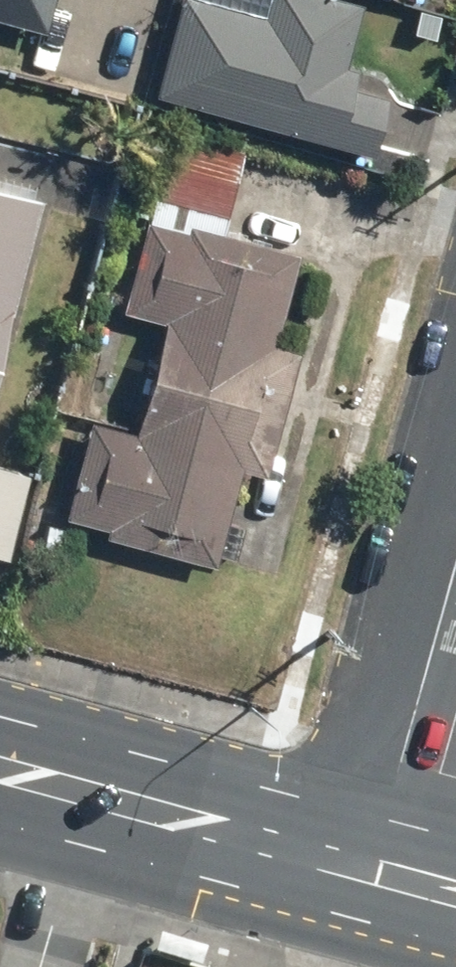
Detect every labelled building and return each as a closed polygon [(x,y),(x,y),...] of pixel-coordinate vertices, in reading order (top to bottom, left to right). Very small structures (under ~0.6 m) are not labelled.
[(38,42),(50,0),(0,0),(0,32),(38,42)] [(219,0),(179,0),(154,96),(369,152),(384,94),(351,85),(356,68),(344,64),(360,2),(353,0),(263,0),(260,11),(219,0)] [(130,214),(144,218),(120,309),(160,320),(130,434),(86,422),(62,514),(104,525),(101,538),(212,566),(238,468),(262,474),(295,350),(271,344),(296,250),(221,231),(242,149),(153,125),(130,214)] [(0,184),(0,358),(44,196),(0,184)] [(0,464),(0,556),(7,558),(30,472),(0,464)]
